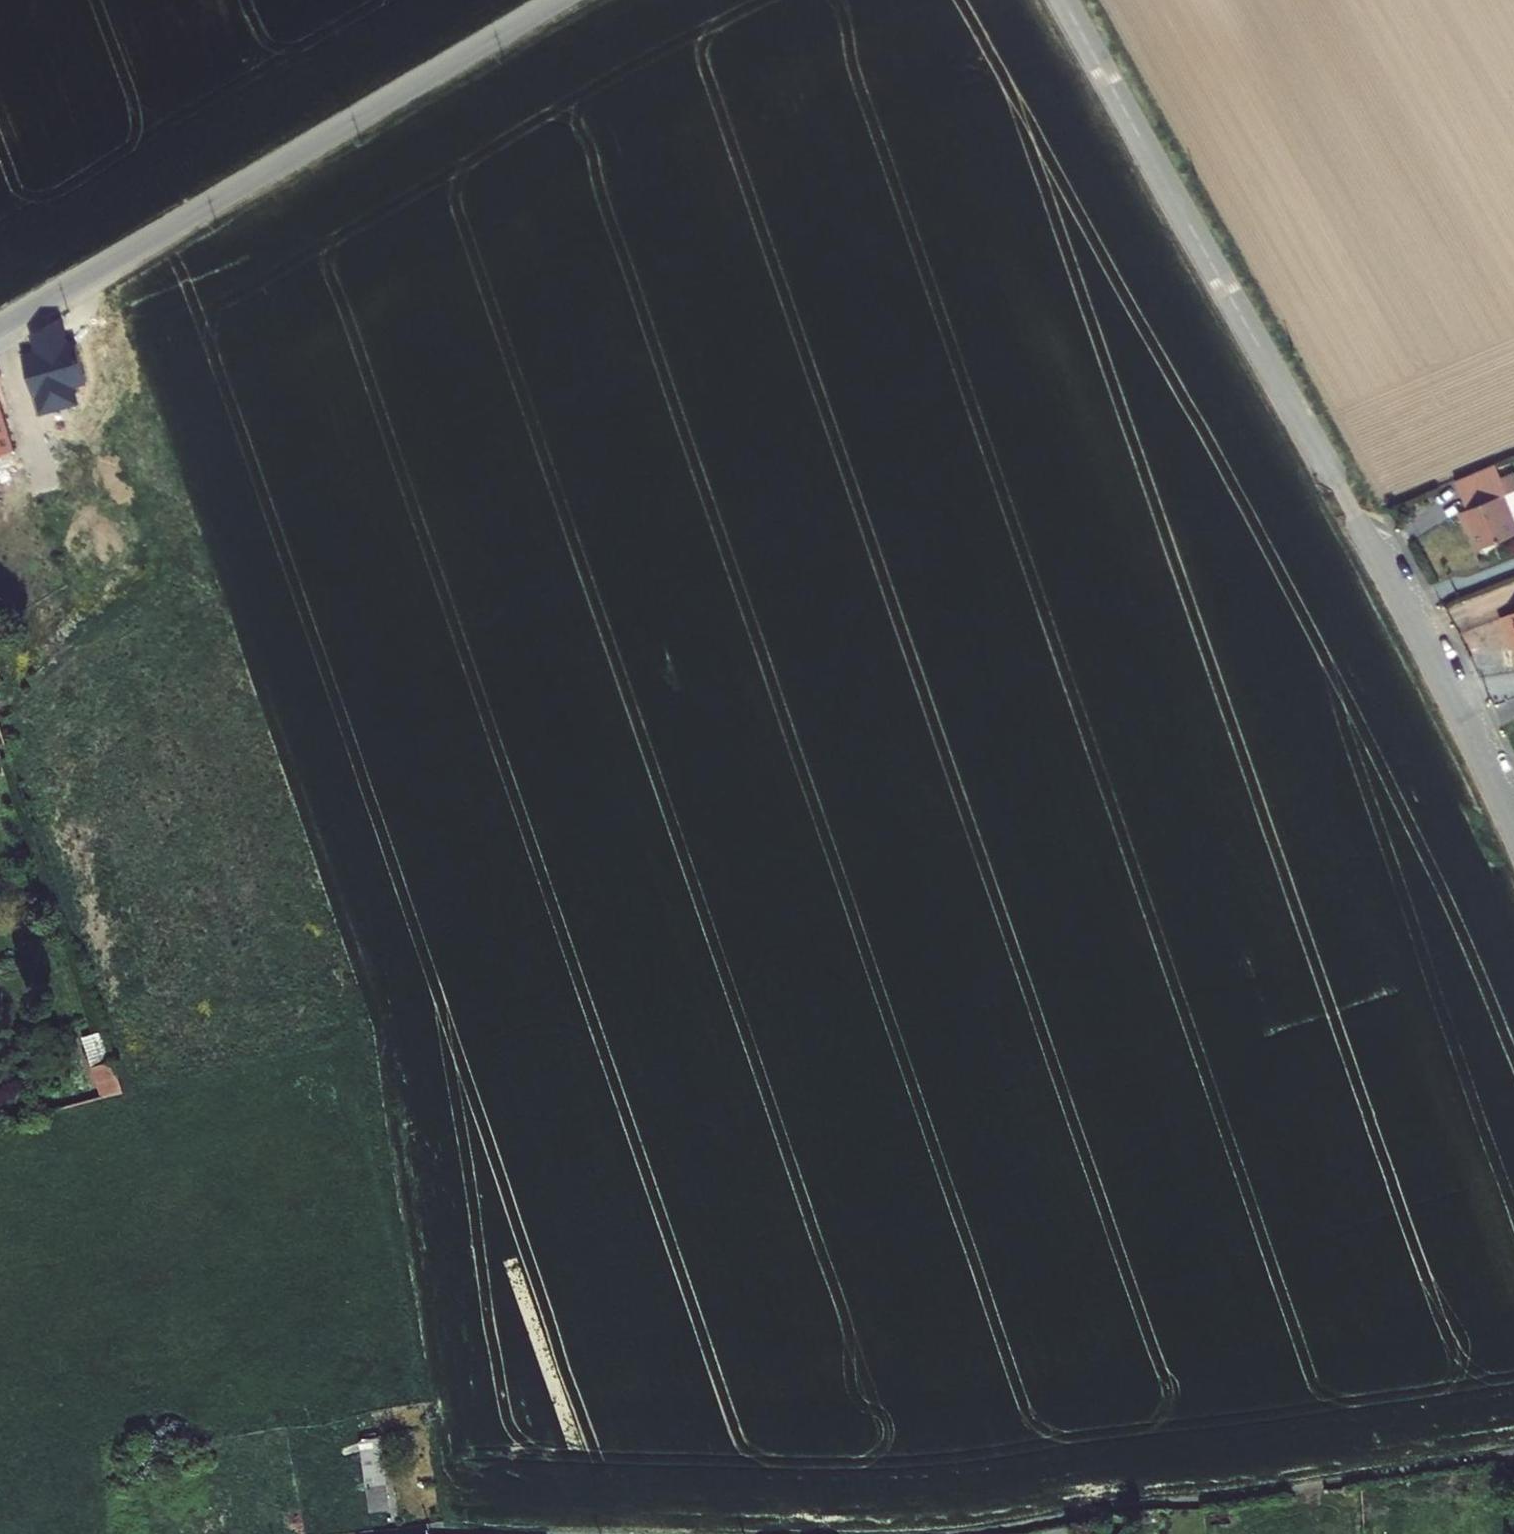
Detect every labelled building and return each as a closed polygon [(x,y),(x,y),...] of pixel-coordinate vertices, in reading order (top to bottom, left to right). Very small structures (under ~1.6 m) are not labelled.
[(27,334),(35,354),(65,341),(57,322),(27,334)] [(16,472),(0,435),(0,478),(16,472)] [(1479,549),(1513,534),(1513,525),(1509,514),(1513,512),(1513,491),(1508,493),(1502,479),(1495,465),(1456,482),(1468,511),(1464,513),(1479,549)] [(1502,479),(1508,493),(1513,491),(1513,473),(1502,479)] [(1501,617),(1513,649),(1513,648),(1513,612),(1501,617)] [(101,1032),(82,1037),(89,1063),(108,1058),(101,1032)] [(100,1098),(122,1092),(113,1061),(91,1067),(100,1098)] [(366,1512),(387,1511),(382,1437),(362,1438),(366,1512)]
